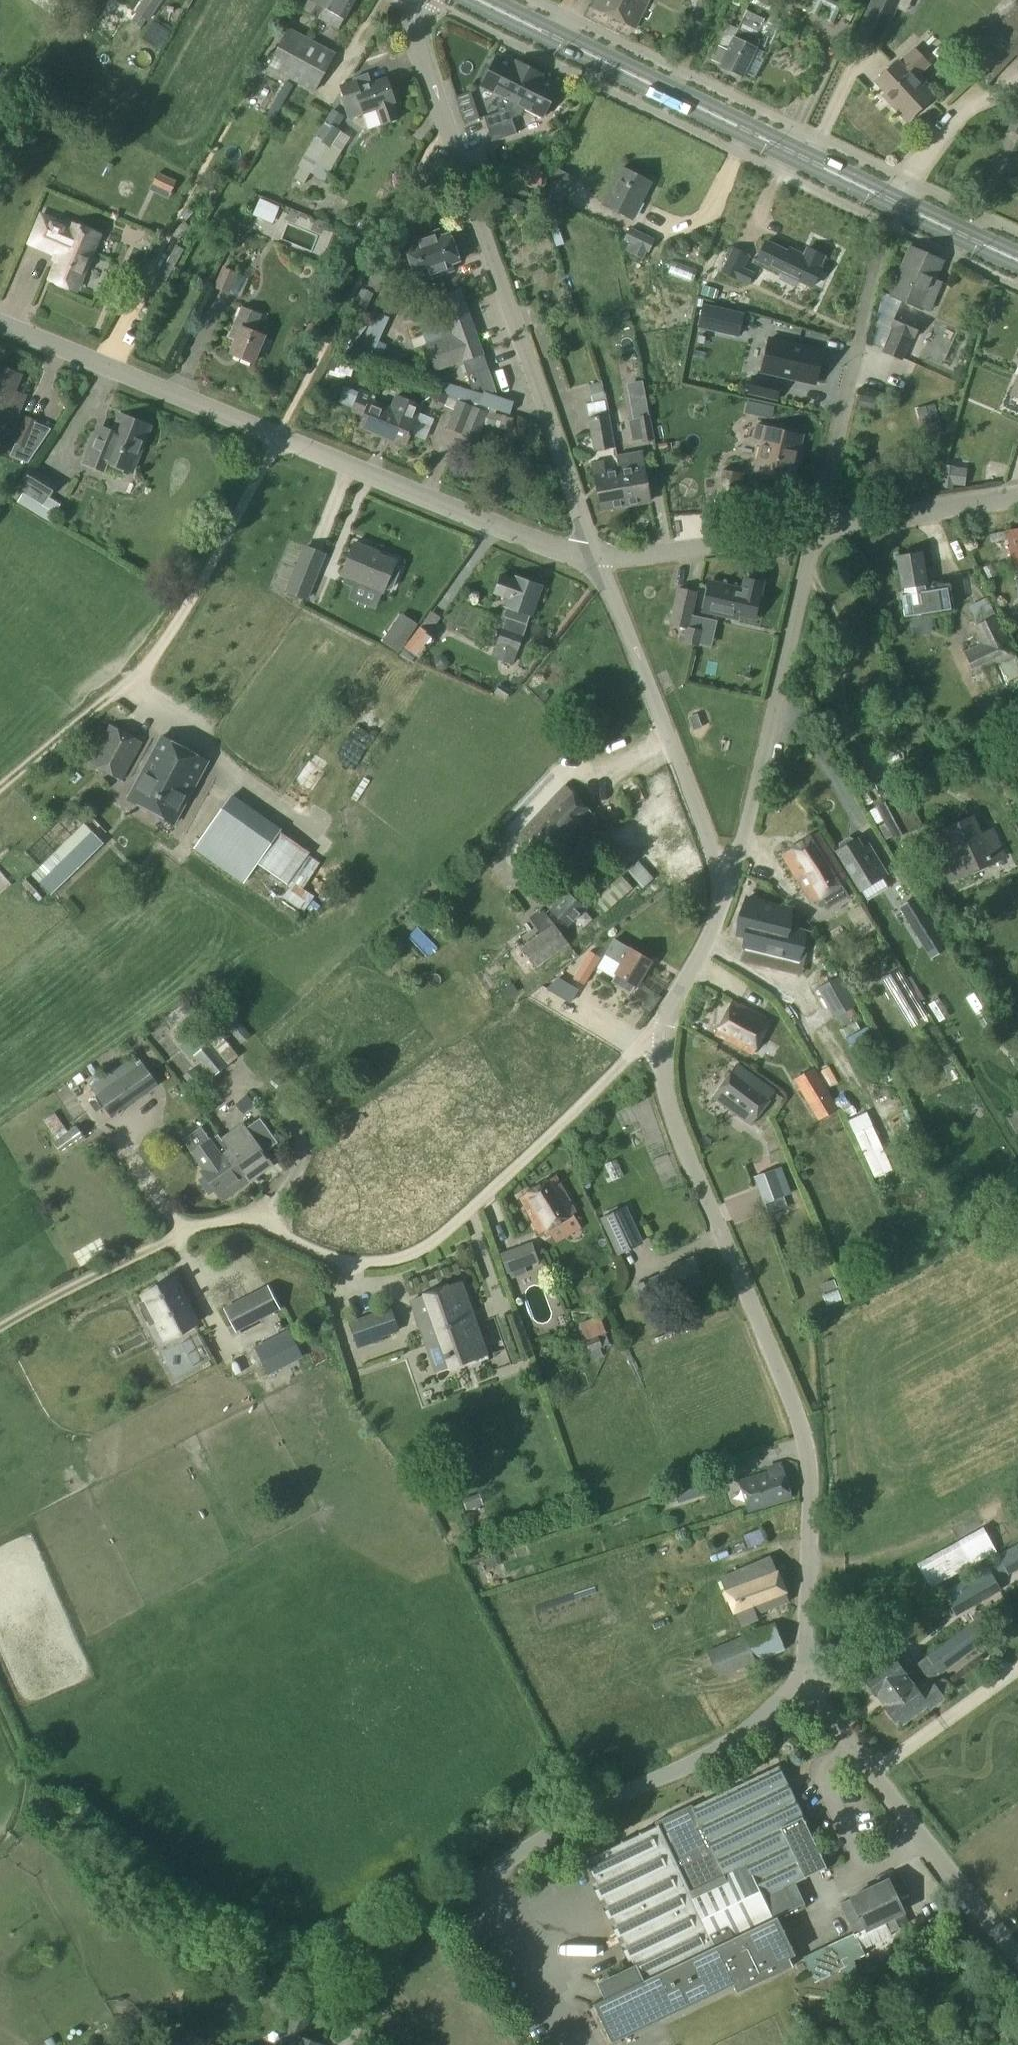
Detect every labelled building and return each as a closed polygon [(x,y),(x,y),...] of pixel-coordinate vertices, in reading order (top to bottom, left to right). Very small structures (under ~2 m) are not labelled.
[(70,11),(78,0),(54,0),(70,11)] [(157,6),(161,0),(141,0),(132,14),(141,19),(146,22),(157,6)] [(321,21),(332,0),(310,0),(303,12),(317,19),(321,21)] [(321,21),(338,30),(343,20),(354,0),(332,0),(321,21)] [(592,8),(633,28),(647,0),(596,0),(592,8)] [(710,61),(718,65),(718,66),(720,67),(718,71),(732,78),(734,74),(742,78),(749,62),(753,64),(758,53),(754,52),(759,41),(754,38),(770,4),(761,0),(750,0),(741,19),(736,30),(727,25),(718,46),(710,61)] [(865,15),(888,26),(896,9),(900,0),(872,0),(865,15)] [(1017,51),(1017,4),(961,65),(984,87),(1017,51)] [(290,29),(273,60),(282,65),(278,72),(278,74),(289,80),(311,41),(290,29)] [(333,53),(311,41),(289,80),(311,92),(333,53)] [(898,62),(875,84),(891,102),(889,104),(906,123),(936,95),(918,76),(928,66),(913,50),(899,63),(898,62)] [(508,109),(528,69),(515,63),(514,66),(496,57),(489,71),(486,69),(480,82),(483,84),(481,87),(499,96),(495,103),(498,113),(483,118),(487,130),(511,122),(509,118),(511,118),(508,109)] [(511,122),(487,130),(491,143),(516,134),(511,119),(520,116),(524,108),(541,117),(543,114),(546,116),(553,103),(549,101),(556,88),(539,79),(540,76),(528,69),(508,109),(511,118),(509,118),(511,122)] [(364,74),(351,78),(352,82),(339,86),(347,108),(359,104),(363,114),(375,110),(381,125),(398,119),(393,104),(394,103),(393,100),(396,99),(393,88),(389,89),(386,78),(368,85),(364,74)] [(1007,132),(1017,136),(1017,108),(1007,132)] [(341,117),(332,111),(312,143),(298,167),(293,178),(303,184),(309,174),(323,182),(340,152),(330,145),(338,131),(334,129),(341,117)] [(519,164),(520,189),(540,188),(539,164),(519,164)] [(649,183),(621,168),(602,204),(631,219),(649,183)] [(151,185),(170,194),(176,181),(157,173),(151,185)] [(293,183),(290,192),(310,199),(314,190),(293,183)] [(266,189),(259,202),(277,211),(284,198),(266,189)] [(23,245),(57,260),(50,280),(75,291),(100,231),(71,219),(68,226),(37,212),(23,245)] [(653,240),(629,228),(623,241),(629,243),(625,251),(641,259),(645,252),(647,253),(653,240)] [(405,249),(410,263),(454,248),(449,234),(441,237),(439,230),(411,240),(414,246),(405,249)] [(787,253),(765,243),(756,262),(811,288),(820,269),(818,267),(823,257),(806,249),(803,256),(789,250),(787,253)] [(454,248),(410,263),(415,278),(423,274),(426,281),(453,271),(451,265),(459,262),(454,248)] [(910,248),(889,296),(915,308),(921,310),(941,261),(910,248)] [(746,256),(733,249),(720,277),(730,282),(732,278),(734,279),(735,278),(747,284),(751,275),(740,269),(746,256)] [(385,278),(395,264),(382,255),(372,268),(385,278)] [(234,274),(222,269),(214,287),(227,293),(234,274)] [(371,294),(361,289),(354,304),(364,309),(371,294)] [(495,392),(482,354),(459,290),(438,298),(444,315),(417,324),(434,372),(461,362),(473,396),(481,393),(483,396),(495,392)] [(697,325),(735,335),(741,314),(702,304),(697,325)] [(235,339),(229,354),(253,363),(263,337),(252,332),(259,315),(246,310),(242,319),(237,317),(229,336),(235,339)] [(381,332),(389,317),(379,312),(372,327),(381,332)] [(891,330),(885,342),(881,352),(901,361),(910,339),(913,340),(920,323),(897,312),(890,329),(891,330)] [(768,340),(761,372),(814,384),(821,352),(768,340)] [(332,363),(357,368),(360,354),(335,349),(332,363)] [(12,428),(23,400),(12,396),(20,376),(0,367),(0,423),(12,428)] [(1016,379),(1009,396),(1017,400),(1017,374),(1016,379)] [(751,378),(747,394),(776,400),(779,385),(751,378)] [(587,385),(591,402),(604,399),(600,382),(587,385)] [(358,393),(343,387),(337,402),(352,408),(358,393)] [(444,404),(448,395),(432,388),(428,398),(444,404)] [(396,397),(391,409),(371,401),(373,395),(361,390),(352,412),(364,417),(359,428),(405,446),(421,407),(396,397)] [(471,408),(457,402),(446,428),(461,434),(471,408)] [(744,414),(755,417),(758,405),(746,402),(744,414)] [(941,432),(933,403),(915,408),(922,437),(941,432)] [(482,425),(510,431),(513,417),(485,412),(482,425)] [(648,415),(636,417),(641,442),(652,440),(648,415)] [(110,439),(97,434),(85,463),(103,471),(106,462),(131,472),(149,427),(120,416),(110,439)] [(607,416),(588,419),(593,451),(613,447),(607,416)] [(36,453),(46,430),(35,426),(36,422),(25,418),(14,444),(15,444),(9,457),(28,465),(36,453)] [(801,437),(754,426),(751,443),(760,445),(754,472),(792,480),(801,437)] [(649,501),(643,466),(640,452),(615,457),(618,470),(624,506),(649,501)] [(618,470),(615,471),(604,473),(602,463),(591,465),(600,510),(624,506),(618,470)] [(33,470),(20,492),(42,505),(55,484),(33,470)] [(742,475),(721,471),(712,523),(732,526),(742,475)] [(1005,534),(1014,581),(1015,581),(1017,600),(1017,532),(1005,534)] [(372,551),(353,543),(340,575),(382,593),(394,563),(372,554),(372,551)] [(919,553),(896,558),(903,597),(897,598),(900,617),(946,609),(942,591),(926,594),(919,553)] [(296,565),(285,594),(307,603),(319,574),(296,565)] [(510,665),(515,651),(528,616),(529,616),(539,587),(515,578),(514,580),(500,575),(493,593),(508,599),(505,607),(502,616),(506,617),(490,658),(510,665)] [(708,583),(702,612),(731,618),(732,613),(754,618),(758,598),(761,584),(744,581),(741,594),(736,593),(737,590),(708,583)] [(677,589),(668,625),(687,629),(691,612),(695,593),(677,589)] [(402,615),(386,637),(400,647),(416,624),(402,615)] [(1015,658),(995,616),(971,628),(979,645),(962,653),(974,677),(982,694),(1017,677),(1017,664),(1015,658)] [(419,626),(403,648),(418,660),(434,638),(419,626)] [(687,629),(684,645),(696,648),(700,632),(687,629)] [(435,658),(433,663),(436,670),(441,672),(446,668),(448,664),(444,658),(439,655),(435,658)] [(141,742),(109,725),(88,764),(120,781),(141,742)] [(127,799),(150,812),(184,749),(160,737),(127,799)] [(207,762),(184,749),(150,812),(173,824),(207,762)] [(570,803),(575,798),(563,786),(512,841),(527,856),(535,847),(551,829),(550,825),(571,806),(570,803)] [(904,792),(891,799),(875,808),(892,839),(920,824),(904,792)] [(551,829),(535,847),(559,868),(572,854),(565,847),(593,817),(575,798),(570,803),(571,806),(550,825),(551,829)] [(231,800),(211,829),(193,853),(243,888),(280,835),(231,800)] [(1017,838),(1017,819),(1017,818),(1009,823),(1017,838)] [(970,819),(944,830),(927,838),(947,881),(1002,857),(990,832),(978,837),(970,819)] [(816,833),(780,856),(810,903),(818,898),(825,910),(847,896),(840,884),(846,881),(816,833)] [(102,844),(93,835),(39,885),(50,896),(75,873),(102,844)] [(859,847),(854,838),(851,840),(848,838),(837,845),(837,849),(835,851),(861,893),(888,876),(867,842),(859,847)] [(644,851),(633,859),(645,877),(657,870),(644,851)] [(564,892),(546,876),(531,892),(549,908),(548,910),(566,927),(584,908),(565,891),(564,892)] [(620,876),(610,885),(592,901),(604,913),(621,898),(631,889),(620,876)] [(796,932),(782,929),(785,914),(762,908),(763,904),(745,899),(737,934),(752,938),(750,946),(766,950),(768,941),(793,947),(796,932)] [(908,923),(916,936),(932,927),(915,900),(905,906),(913,919),(908,923)] [(560,933),(548,917),(541,908),(526,919),(538,934),(530,941),(520,949),(527,959),(534,969),(568,944),(560,933)] [(629,949),(628,951),(617,944),(610,956),(621,963),(614,974),(615,974),(611,982),(629,993),(634,986),(635,986),(649,962),(629,949)] [(561,966),(551,981),(572,994),(581,980),(561,966)] [(900,975),(886,984),(905,1015),(919,1006),(900,975)] [(833,1019),(855,1006),(839,978),(817,990),(833,1019)] [(770,1021),(732,1001),(714,1036),(751,1055),(770,1021)] [(183,1004),(168,1014),(175,1024),(190,1014),(183,1004)] [(246,1032),(253,1025),(238,1009),(231,1015),(246,1032)] [(219,1055),(227,1049),(216,1037),(209,1042),(193,1056),(211,1077),(227,1065),(219,1055)] [(95,1095),(110,1116),(157,1082),(143,1062),(95,1095)] [(810,1063),(791,1074),(815,1117),(835,1106),(810,1063)] [(774,1092),(736,1064),(711,1098),(750,1126),(774,1092)] [(203,1140),(222,1121),(211,1111),(193,1131),(203,1140)] [(43,1120),(53,1136),(64,1129),(54,1113),(43,1120)] [(272,1165),(263,1153),(276,1143),(259,1119),(244,1129),(248,1136),(228,1150),(238,1163),(236,1164),(243,1175),(245,1173),(250,1180),(272,1165)] [(209,1139),(189,1153),(201,1170),(204,1174),(197,1178),(209,1195),(216,1190),(222,1200),(241,1187),(250,1180),(245,1173),(243,1175),(236,1164),(238,1163),(228,1150),(217,1135),(210,1140),(209,1139)] [(768,1214),(783,1209),(779,1196),(782,1195),(774,1175),(772,1176),(771,1172),(756,1178),(758,1182),(757,1183),(768,1214)] [(555,1175),(537,1186),(566,1236),(580,1228),(572,1215),(577,1211),(555,1175)] [(537,1186),(518,1198),(539,1234),(542,1232),(545,1237),(550,1235),(555,1243),(566,1236),(537,1186)] [(641,1243),(624,1206),(598,1218),(615,1255),(641,1243)] [(506,1274),(537,1262),(529,1242),(498,1254),(506,1274)] [(661,1274),(637,1285),(647,1307),(671,1296),(672,1297),(702,1284),(691,1259),(661,1273),(661,1274)] [(195,1324),(172,1280),(143,1296),(146,1302),(140,1305),(140,1306),(150,1324),(156,1321),(165,1339),(195,1324)] [(410,1301),(427,1347),(436,1373),(450,1368),(472,1360),(471,1356),(485,1351),(475,1322),(476,1322),(472,1311),(471,1312),(461,1283),(410,1301)] [(236,1331),(278,1310),(266,1287),(257,1292),(224,1308),(236,1331)] [(584,1313),(591,1331),(613,1323),(605,1305),(584,1313)] [(388,1309),(350,1322),(358,1345),(396,1332),(388,1309)] [(286,1334),(256,1348),(264,1366),(294,1352),(286,1334)] [(582,1341),(584,1346),(586,1352),(587,1352),(590,1361),(601,1357),(598,1348),(608,1345),(605,1334),(582,1341)] [(529,1350),(501,1356),(504,1369),(532,1363),(529,1350)] [(776,1471),(738,1481),(747,1513),(794,1500),(783,1464),(775,1467),(776,1471)] [(699,1477),(673,1486),(678,1502),(705,1493),(699,1477)] [(482,1507),(478,1495),(461,1501),(465,1513),(482,1507)] [(747,1549),(764,1542),(758,1529),(741,1535),(747,1549)] [(949,1546),(929,1560),(941,1576),(961,1562),(949,1546)] [(1001,1560),(1009,1576),(1017,1572),(1017,1552),(1001,1560)] [(754,1615),(787,1602),(769,1556),(720,1576),(740,1626),(756,1619),(754,1615)] [(988,1566),(955,1585),(969,1609),(1002,1591),(988,1566)] [(783,1651),(773,1625),(707,1652),(717,1678),(783,1651)] [(974,1648),(961,1632),(926,1657),(931,1664),(933,1666),(939,1674),(974,1648)] [(926,1657),(925,1656),(915,1664),(921,1672),(931,1664),(926,1657)] [(913,1690),(915,1689),(914,1687),(921,1682),(913,1672),(906,1677),(893,1659),(866,1679),(867,1682),(867,1683),(868,1685),(869,1687),(870,1688),(872,1690),(873,1691),(874,1692),(874,1691),(880,1700),(897,1687),(898,1688),(905,1696),(913,1690)] [(939,1674),(933,1666),(922,1673),(928,1681),(928,1682),(930,1681),(939,1674)] [(943,1698),(930,1681),(928,1682),(928,1681),(916,1689),(915,1689),(913,1690),(905,1696),(898,1688),(897,1687),(880,1700),(887,1709),(887,1710),(888,1712),(889,1713),(890,1715),(891,1716),(893,1718),(894,1718),(896,1720),(898,1719),(902,1724),(927,1706),(929,1709),(943,1698)] [(600,1850),(582,1859),(600,1897),(622,1943),(634,1966),(598,1984),(605,1998),(592,2004),(610,2042),(731,1984),(735,1993),(791,1966),(787,1957),(793,1955),(777,1921),(788,1916),(805,1908),(803,1903),(793,1883),(825,1868),(777,1767),(691,1808),(690,1806),(672,1814),(654,1823),(655,1826),(638,1834),(619,1842),(600,1850)] [(852,1934),(841,1938),(801,1958),(813,1982),(837,1970),(846,1989),(861,1981),(852,1960),(862,1956),(860,1951),(890,1937),(888,1932),(906,1924),(901,1913),(902,1912),(895,1898),(906,1893),(898,1876),(887,1882),(886,1880),(849,1898),(849,1899),(838,1904),(852,1934)] [(303,2037),(312,2014),(294,2008),(284,2034),(291,2036),(288,2044),(322,2044),(303,2037)] [(1011,2028),(1010,2026),(1000,2035),(1001,2036),(1002,2036),(1009,2044),(1015,2044),(1017,2043),(1017,2037),(1011,2028)] [(668,2033),(672,2044),(685,2044),(679,2029),(668,2033)]
